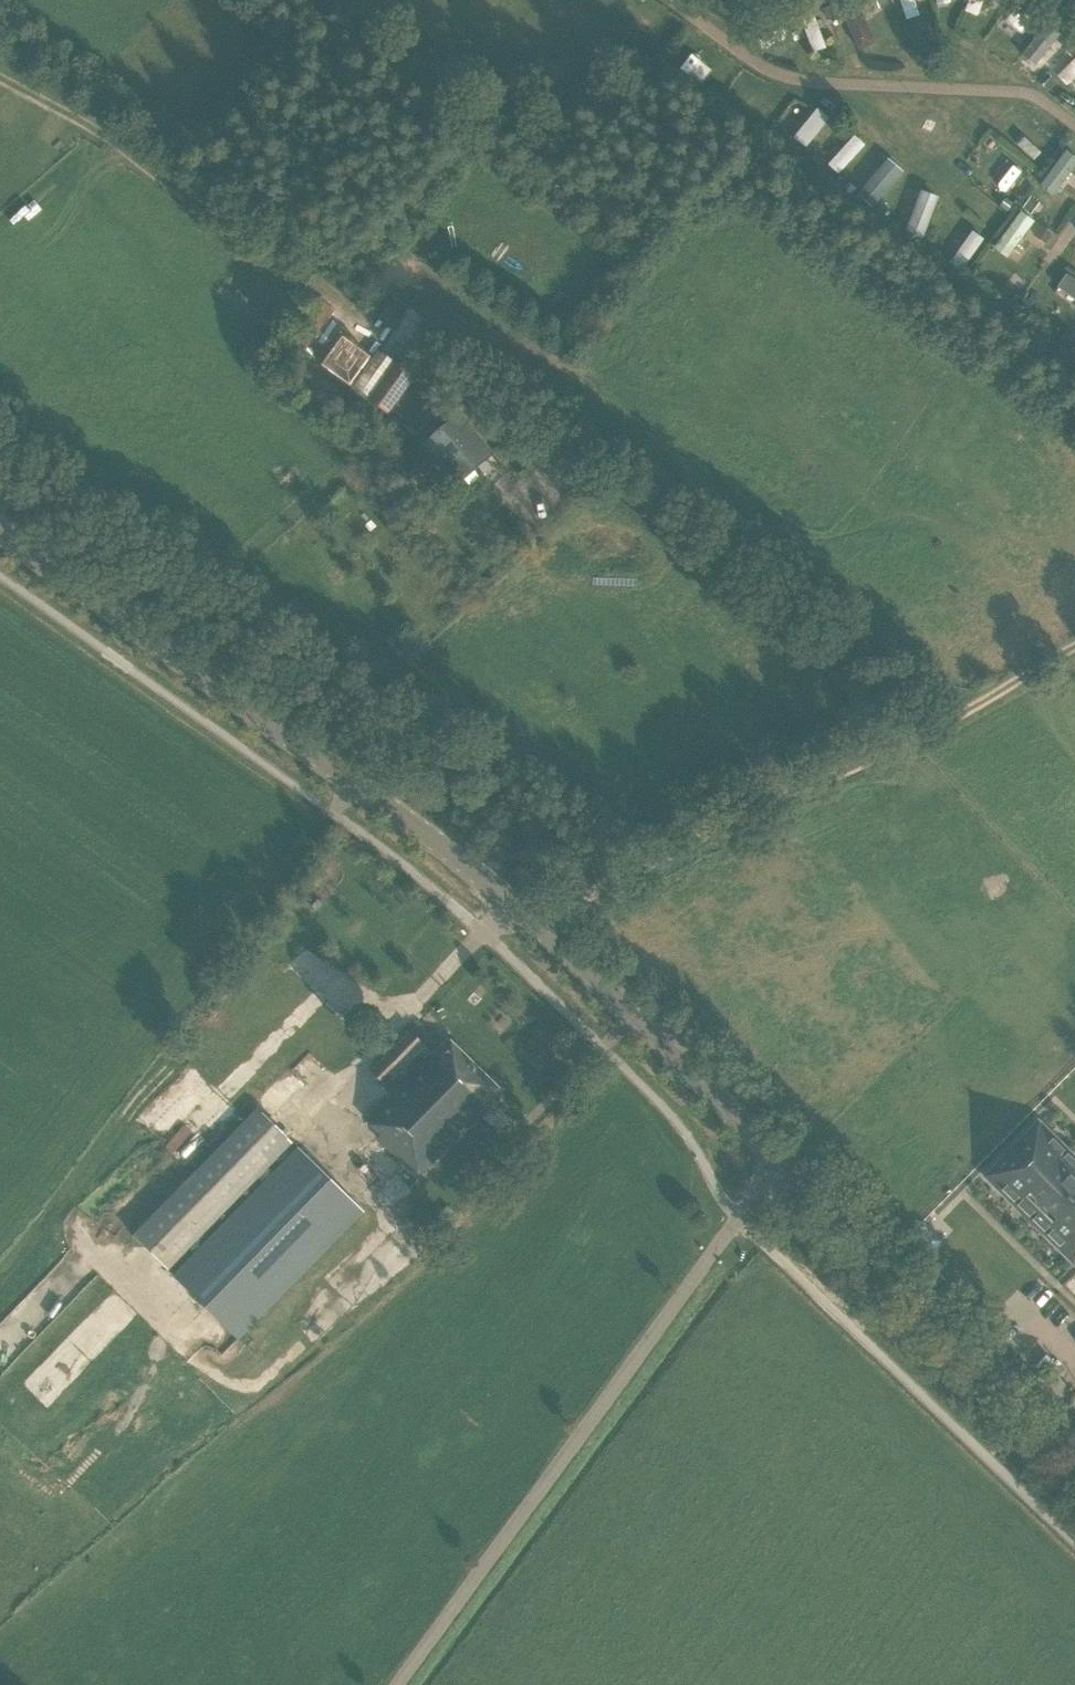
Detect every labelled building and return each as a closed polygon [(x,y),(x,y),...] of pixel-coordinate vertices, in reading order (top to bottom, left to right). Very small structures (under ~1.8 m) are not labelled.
[(921,16),(916,0),(901,0),(907,20),(921,16)] [(979,19),(986,0),(969,0),(964,13),(979,19)] [(848,6),(855,41),(872,38),(865,3),(848,6)] [(801,15),(815,52),(828,47),(814,10),(801,15)] [(1011,45),(1025,21),(1008,10),(993,34),(1011,45)] [(1037,69),(1064,37),(1048,24),(1021,56),(1037,69)] [(1067,89),(1074,83),(1074,60),(1056,73),(1067,89)] [(1021,122),(1055,153),(1066,142),(1032,111),(1021,122)] [(827,158),(838,170),(869,142),(857,130),(827,158)] [(1074,170),(1074,156),(1067,150),(1042,180),(1057,193),(1074,170)] [(1010,259),(1039,220),(1022,206),(992,245),(1010,259)] [(1035,230),(1049,241),(1057,230),(1043,219),(1035,230)] [(962,267),(986,235),(973,225),(949,257),(962,267)] [(1071,267),(1057,281),(1074,299),(1074,271),(1071,267)] [(290,344),(305,355),(335,312),(321,302),(290,344)] [(343,333),(321,364),(353,386),(353,385),(389,411),(415,374),(356,333),(351,339),(343,333)] [(466,434),(471,430),(459,416),(424,446),(458,485),(476,469),(492,488),(503,479),(488,460),(466,434)] [(135,1120),(185,1170),(338,1016),(287,966),(135,1120)] [(448,1039),(430,1057),(422,1049),(426,1045),(411,1032),(371,1073),(386,1087),(419,1053),(427,1061),(368,1122),(382,1135),(379,1139),(419,1178),(486,1108),(488,1110),(495,1103),(493,1102),(502,1092),(448,1039)] [(256,1110),(133,1236),(168,1270),(291,1144),(256,1110)] [(1038,1125),(986,1177),(1073,1263),(1074,1261),(1074,1161),(1038,1125)] [(238,1340),(352,1225),(363,1214),(297,1150),(174,1276),(238,1340)] [(305,1300),(282,1311),(287,1320),(309,1309),(305,1300)]
